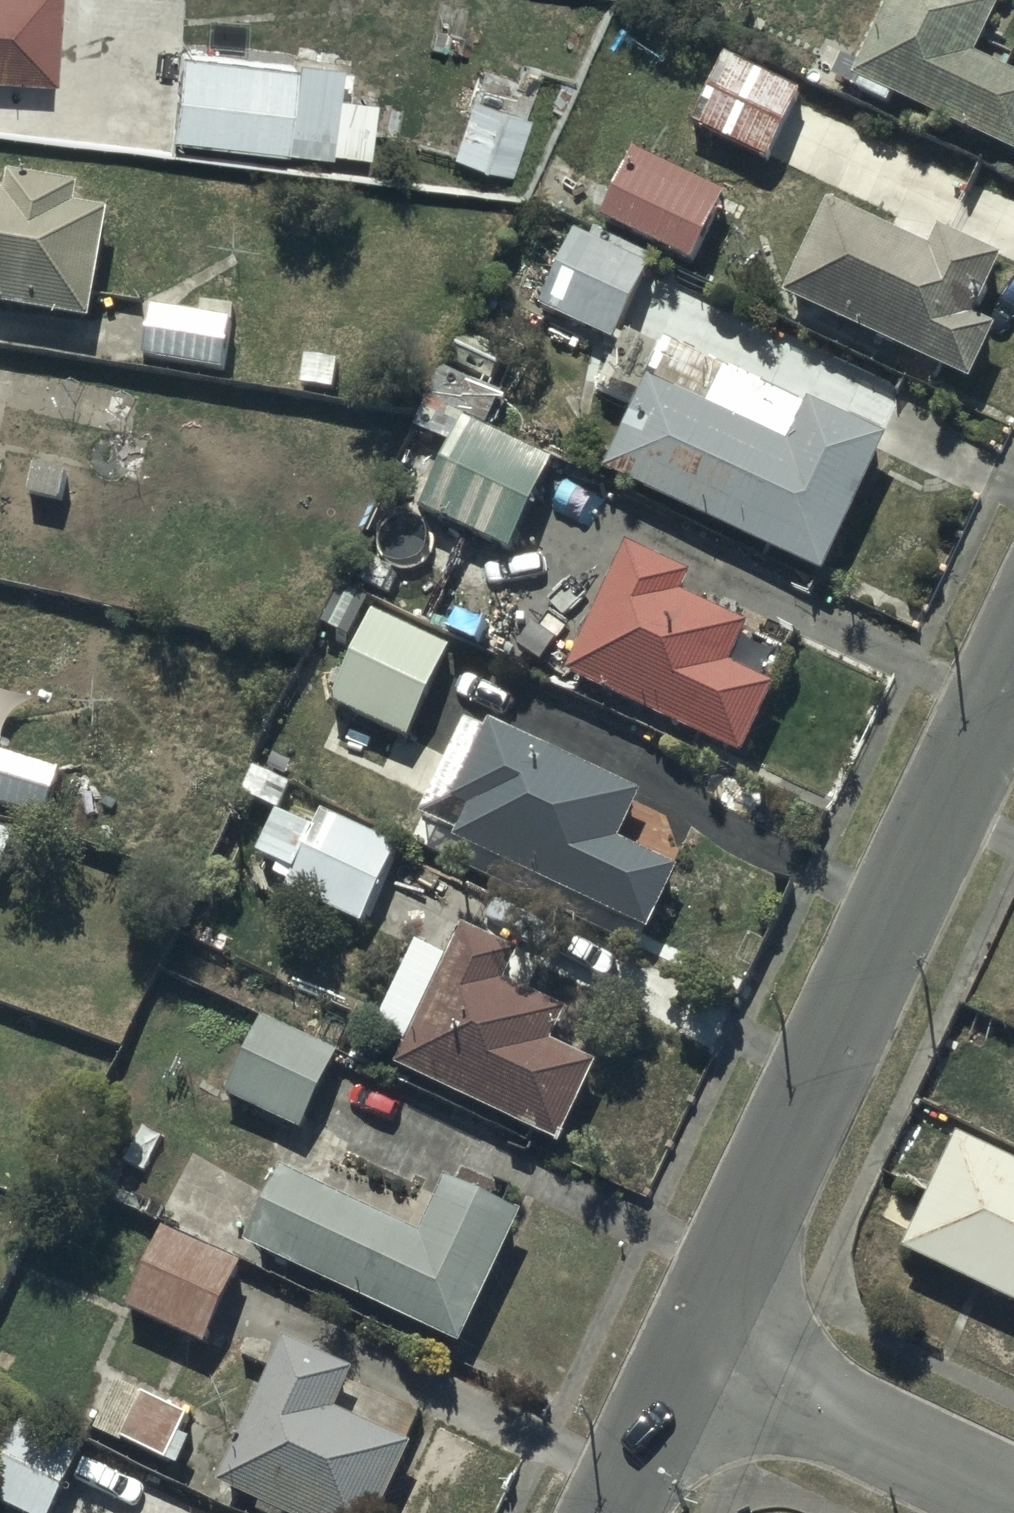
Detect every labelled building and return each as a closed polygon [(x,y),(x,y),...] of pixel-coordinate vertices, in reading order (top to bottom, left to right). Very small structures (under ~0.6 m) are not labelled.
[(54,89),(60,0),(0,0),(0,86),(54,89)] [(979,0),(901,0),(857,100),(894,117),(899,106),(1013,159),(1013,83),(980,68),(1005,12),(979,0)] [(346,72),(179,59),(172,146),(339,159),(346,72)] [(805,100),(727,63),(695,132),(772,169),(805,100)] [(532,120),(472,100),(453,159),(513,178),(532,120)] [(92,330),(110,222),(78,217),(81,196),(47,191),(53,156),(0,147),(0,315),(92,330)] [(728,205),(637,159),(604,224),(694,270),(728,205)] [(933,258),(831,211),(786,310),(976,397),(1003,339),(980,328),(1007,269),(942,239),(933,258)] [(589,243),(578,239),(560,284),(577,291),(564,323),(617,345),(652,261),(592,237),(589,243)] [(235,327),(153,314),(144,377),(225,389),(235,327)] [(668,347),(603,480),(824,586),(890,449),(859,434),(865,421),(812,396),(805,412),(668,347)] [(343,362),(307,357),(302,392),(337,397),(343,362)] [(556,465),(464,426),(423,520),(515,560),(556,465)] [(698,583),(630,552),(569,683),(745,764),(776,696),(732,676),(752,633),(688,604),(698,583)] [(452,656),(374,621),(331,715),(410,750),(452,656)] [(494,730),(457,808),(475,817),(458,850),(656,942),(685,880),(620,849),(643,802),(494,730)] [(0,757),(0,812),(46,827),(62,776),(0,757)] [(280,820),(250,882),(362,932),(398,852),(321,818),(314,836),(280,820)] [(0,837),(0,886),(2,887),(17,842),(0,837)] [(522,962),(465,936),(400,1078),(564,1153),(600,1073),(554,1052),(570,1017),(509,990),(522,962)] [(336,1058),(263,1027),(230,1104),(303,1136),(336,1058)] [(961,1147),(908,1264),(1013,1312),(1013,1171),(961,1147)] [(421,1245),(282,1181),(247,1258),(465,1358),(526,1226),(446,1190),(421,1245)] [(244,1275),(164,1240),(129,1319),(209,1354),(244,1275)] [(287,1352),(222,1498),(255,1512),(388,1512),(414,1455),(339,1420),(356,1383),(287,1352)] [(193,1424),(116,1387),(92,1436),(180,1478),(195,1448),(184,1443),(193,1424)] [(0,1416),(0,1512),(1,1512),(58,1512),(85,1456),(0,1416)]
